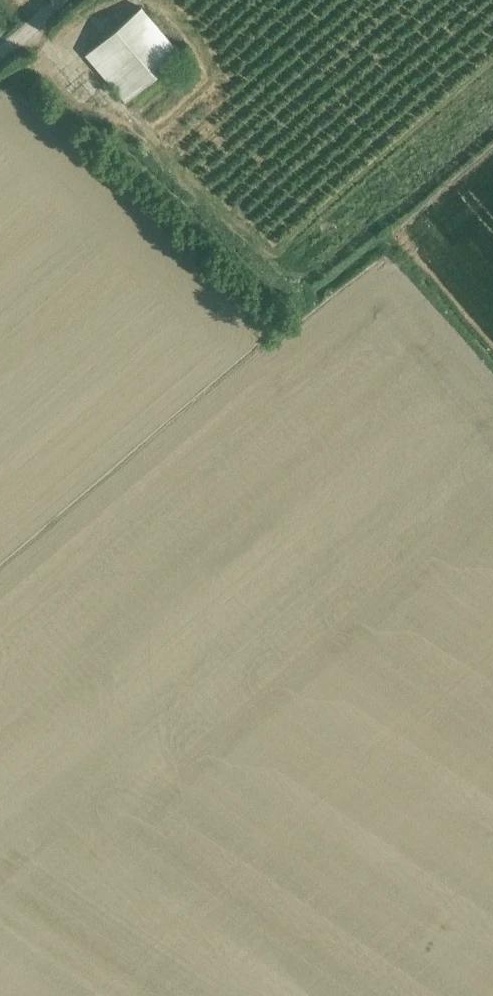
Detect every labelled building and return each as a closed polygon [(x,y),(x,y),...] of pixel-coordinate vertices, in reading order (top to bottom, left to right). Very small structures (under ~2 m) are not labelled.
[(85,54),(125,101),(180,54),(141,7),(85,54)] [(181,58),(164,74),(170,81),(188,65),(181,58)]
